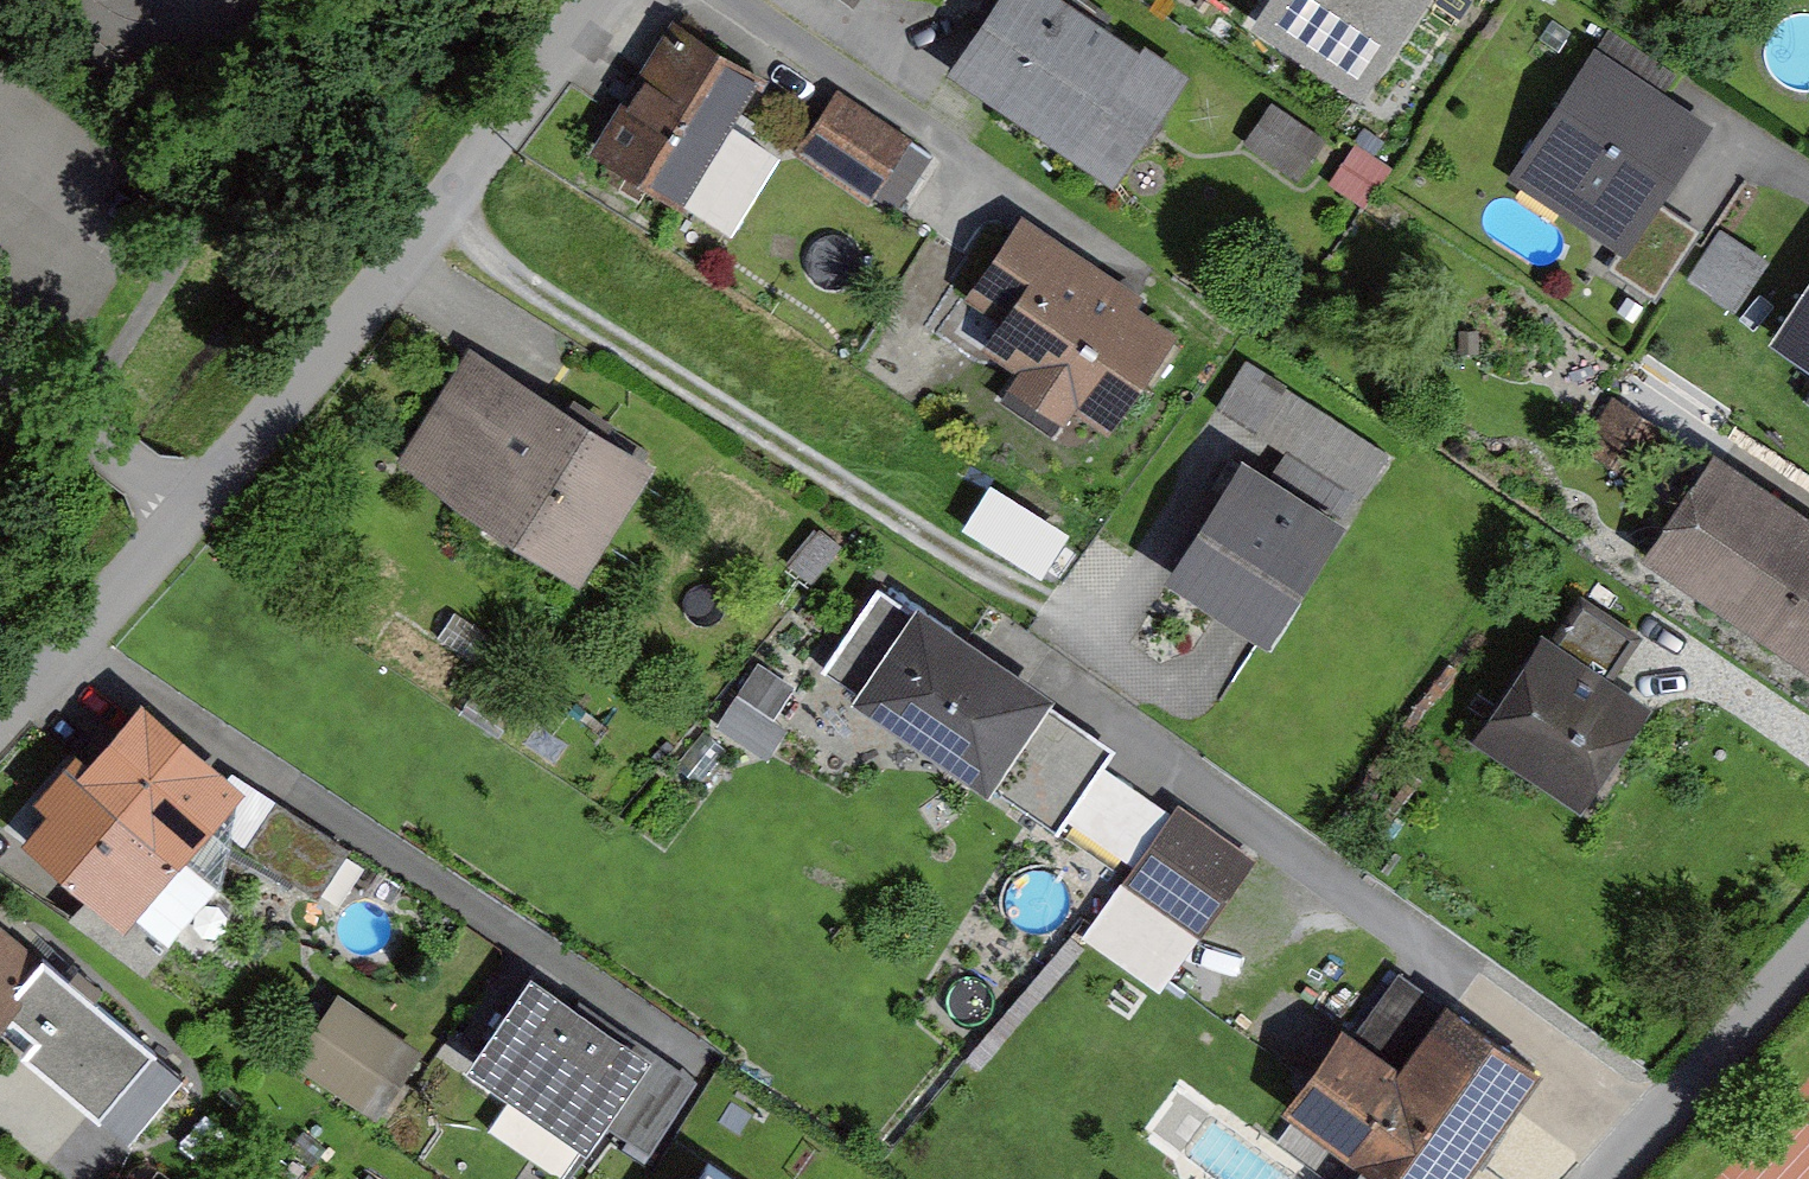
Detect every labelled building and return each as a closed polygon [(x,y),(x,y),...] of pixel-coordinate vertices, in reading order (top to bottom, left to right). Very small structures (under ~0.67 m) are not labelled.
[(1088,0),(1007,0),(963,66),(1125,172),(1193,68),(1088,0)] [(1256,22),(1366,98),(1434,0),(1271,0),(1256,22)] [(763,70),(687,23),(611,144),(687,191),(763,70)] [(1719,118),(1603,44),(1520,172),(1636,246),(1719,118)] [(943,150),(851,88),(813,145),(905,207),(943,150)] [(1119,422),(1180,330),(1140,304),(1148,293),(1031,217),(963,320),(1034,367),(1024,381),(1073,413),(1083,399),(1119,422)] [(1791,336),(1808,348),(1808,310),(1791,336)] [(661,467),(482,350),(413,455),(592,572),(661,467)] [(1248,415),(1301,450),(1282,479),(1342,517),(1360,488),(1371,495),(1401,449),(1260,357),(1229,403),(1248,415)] [(1725,446),(1653,551),(1808,657),(1808,503),(1725,446)] [(1282,479),(1255,461),(1180,577),(1275,639),(1351,523),(1342,517),(1282,479)] [(998,787),(1003,780),(1068,825),(1076,813),(1112,762),(1124,745),(1058,699),(1061,695),(929,602),(925,608),(893,585),(837,665),(869,688),(865,694),(998,787)] [(1592,594),(1564,637),(1626,677),(1654,634),(1592,594)] [(1564,637),(1552,629),(1485,732),(1594,803),(1661,700),(1626,677),(1564,637)] [(86,756),(75,768),(222,889),(244,790),(146,706),(96,764),(86,756)] [(1182,811),(1112,762),(1076,813),(1146,862),(1182,811)] [(157,966),(222,889),(75,768),(51,797),(61,805),(36,834),(105,891),(85,915),(157,966)] [(1265,856),(1188,803),(1182,811),(1146,862),(1138,874),(1214,927),(1265,856)] [(1214,927),(1138,874),(1096,932),(1172,986),(1214,927)] [(17,1006),(52,963),(0,921),(0,1026),(17,1006)] [(39,1050),(111,1108),(158,1051),(52,963),(17,1006),(52,1034),(39,1050)] [(659,1057),(540,975),(477,1066),(522,1098),(502,1127),(576,1177),(659,1057)] [(421,1039),(352,992),(305,1060),(374,1108),(421,1039)] [(1405,1178),(1469,1178),(1548,1071),(1457,1005),(1413,1066),(1361,1028),(1304,1107),(1405,1178)] [(716,1153),(697,1178),(752,1178),(716,1153)]
